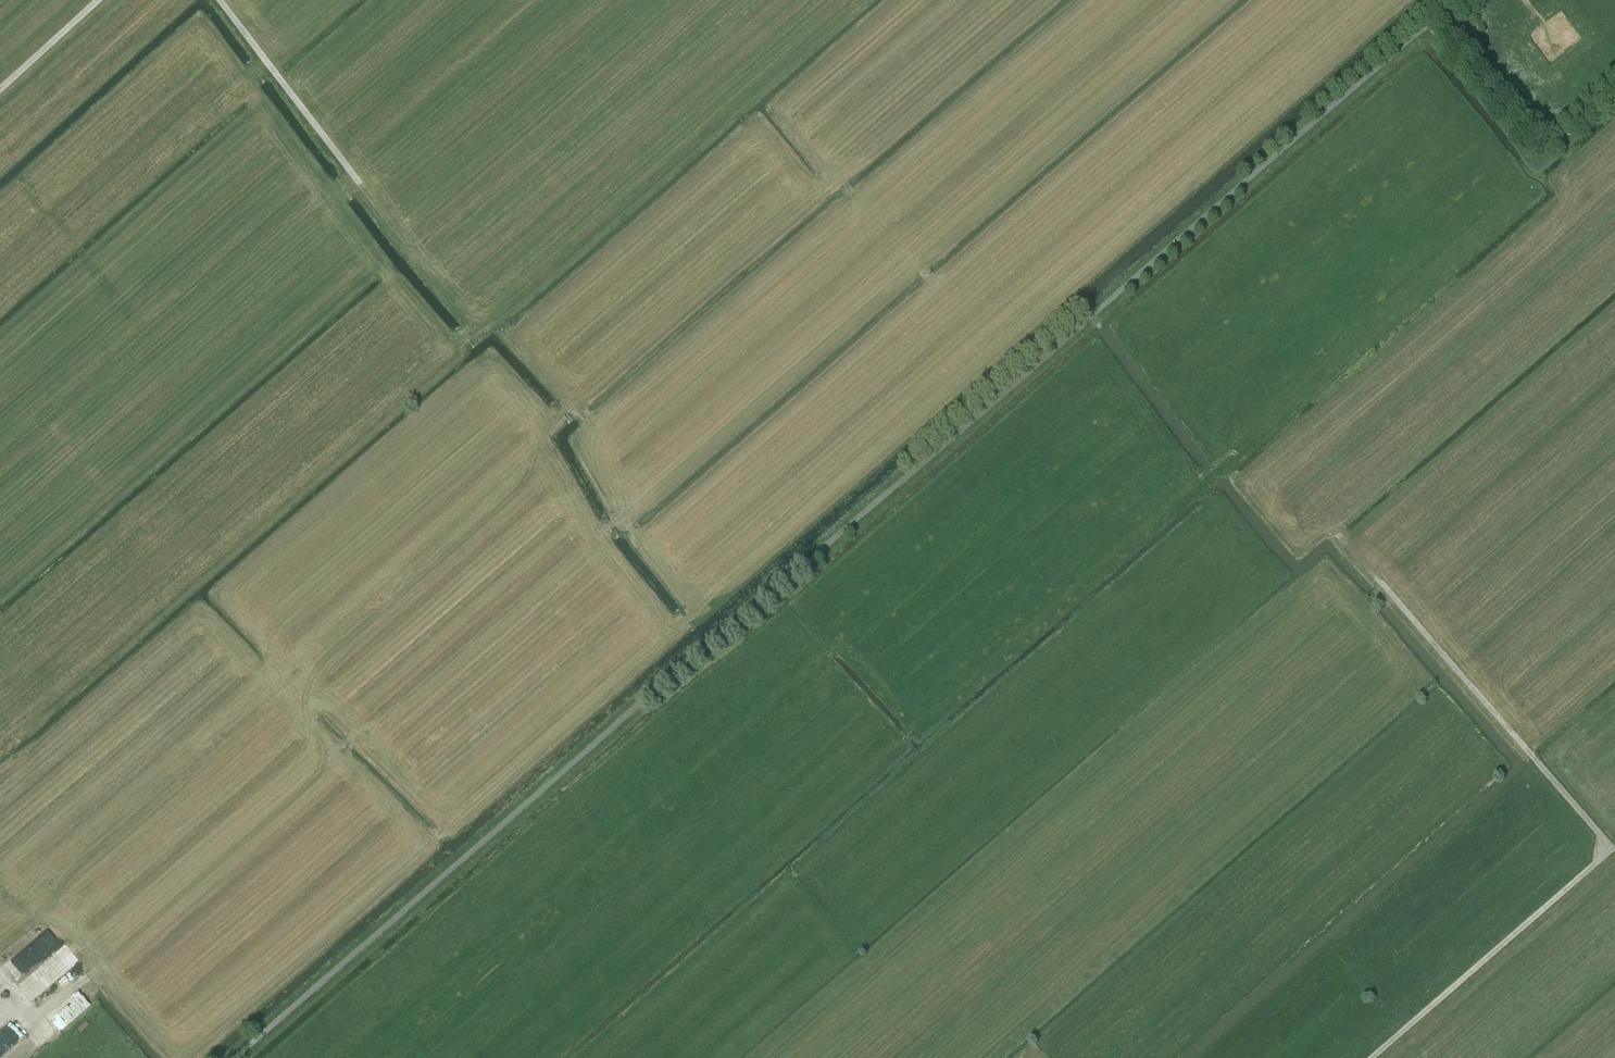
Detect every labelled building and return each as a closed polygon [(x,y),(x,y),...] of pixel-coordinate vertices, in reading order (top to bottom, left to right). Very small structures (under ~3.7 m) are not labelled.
[(67,945),(14,988),(27,1003),(80,960),(67,945)] [(80,1006),(74,1011),(67,1002),(48,1017),(51,1022),(45,1026),(52,1036),(84,1011),(80,1006)] [(17,1036),(23,1029),(15,1023),(9,1030),(17,1036)]
